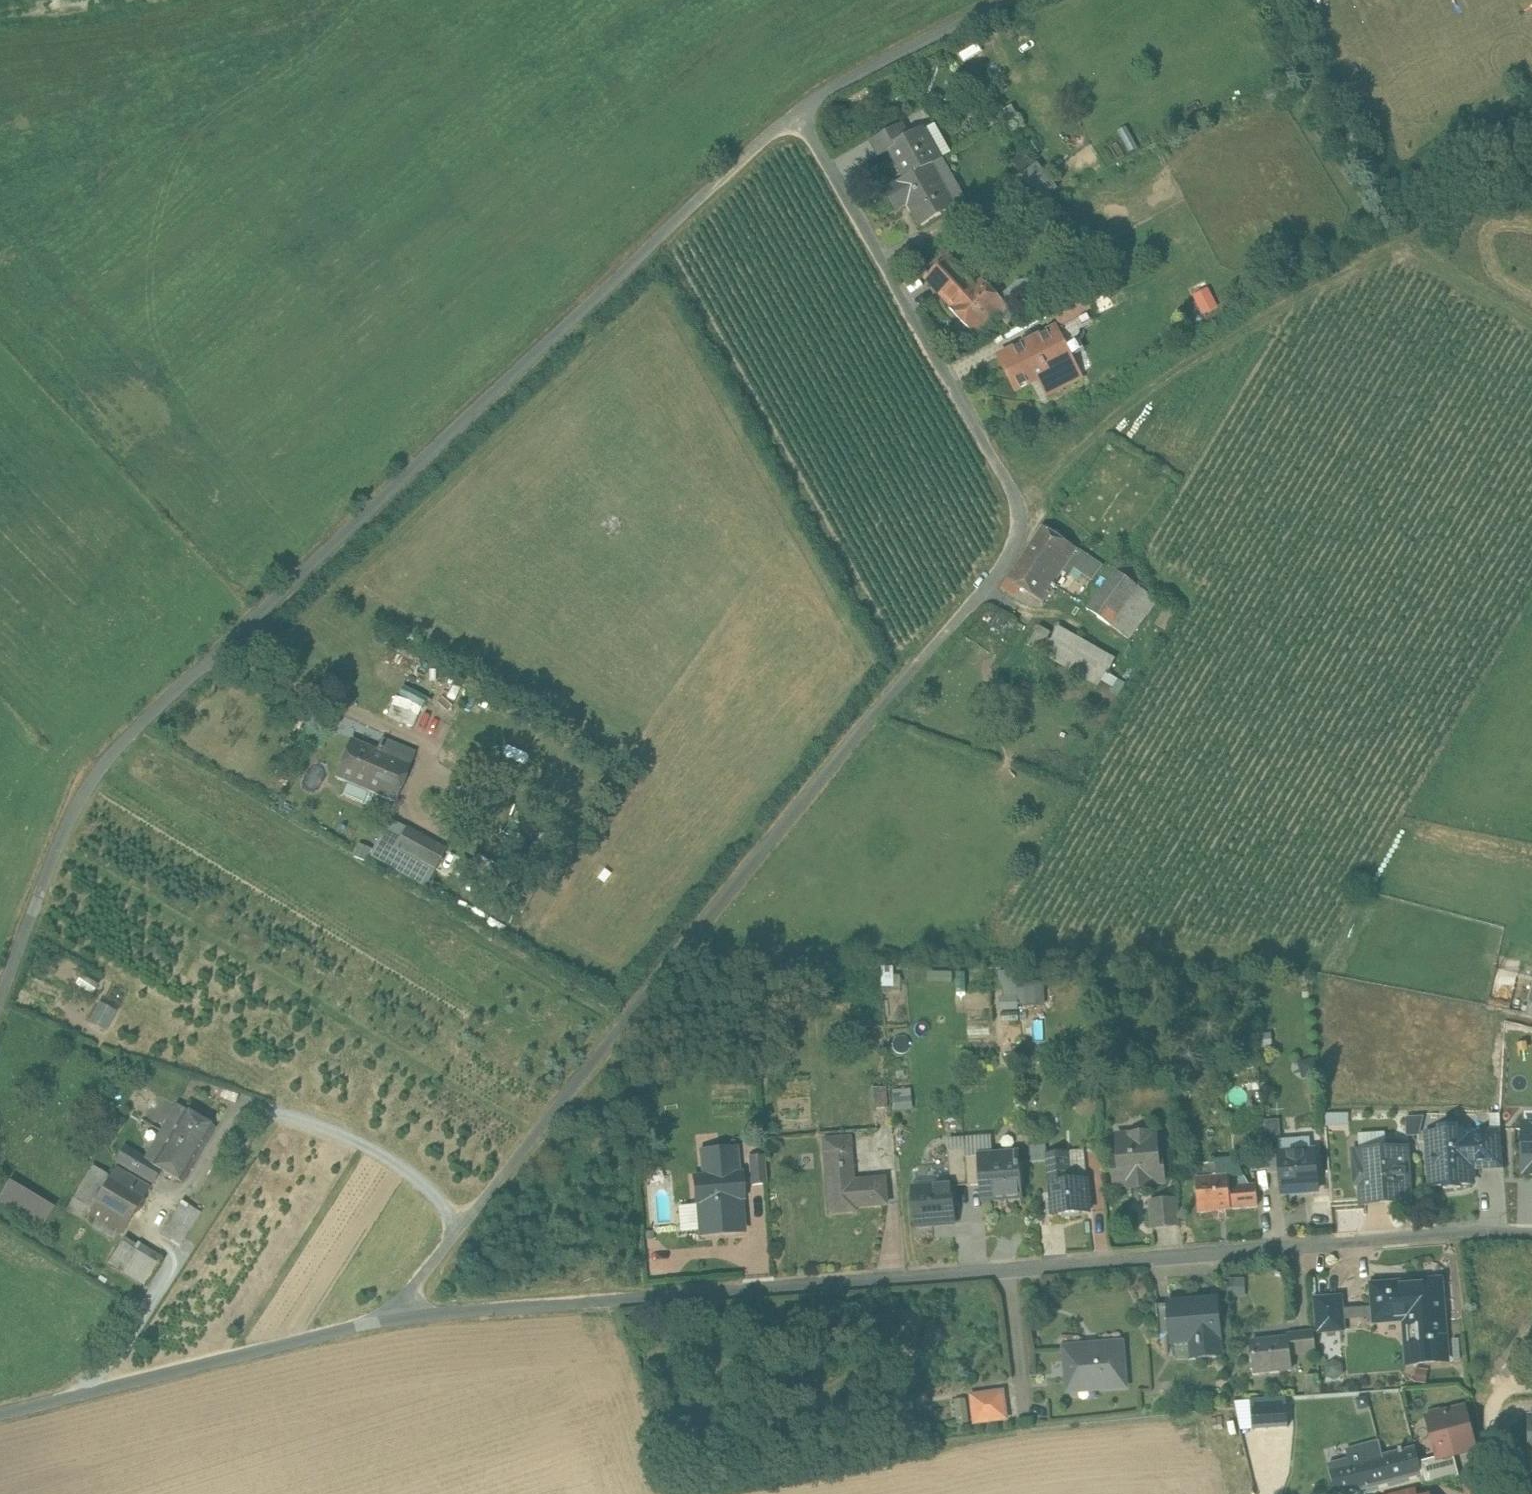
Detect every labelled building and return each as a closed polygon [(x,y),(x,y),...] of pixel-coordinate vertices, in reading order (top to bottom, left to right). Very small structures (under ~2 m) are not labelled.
[(903,125),(873,142),(880,155),(890,150),(890,149),(909,137),(903,125)] [(909,137),(890,149),(890,150),(900,168),(902,167),(908,177),(930,164),(931,165),(940,160),(923,130),(909,137)] [(1039,194),(1054,182),(1037,160),(1022,172),(1039,194)] [(908,177),(898,183),(899,184),(886,191),(896,210),(909,202),(922,226),(954,208),(931,165),(930,164),(908,177)] [(976,202),(950,215),(955,226),(981,213),(976,202)] [(961,275),(942,255),(921,274),(940,294),(961,275)] [(982,278),(977,283),(965,271),(961,275),(940,294),(951,306),(950,307),(978,337),(1010,307),(982,278)] [(1083,294),(1053,308),(1061,324),(1091,310),(1083,294)] [(1056,328),(999,356),(1014,388),(1037,378),(1046,395),(1080,378),(1056,328)] [(1078,549),(1043,526),(1001,589),(1015,597),(1021,588),(1044,603),(1054,587),(1055,588),(1056,586),(1055,585),(1064,570),(1070,574),(1074,568),(1093,581),(1103,566),(1078,550),(1078,549)] [(1123,561),(1088,609),(1112,626),(1139,587),(1146,578),(1123,561)] [(1139,587),(1112,626),(1123,634),(1150,594),(1139,587)] [(1051,633),(1040,626),(1028,645),(1040,652),(1048,638),(1051,633)] [(1083,640),(1060,626),(1052,641),(1048,638),(1040,652),(1068,668),(1083,640)] [(1108,673),(1102,685),(1115,690),(1120,678),(1108,673)] [(396,692),(386,715),(423,731),(433,709),(396,692)] [(362,729),(340,778),(404,806),(426,758),(362,729)] [(882,985),(897,985),(897,965),(882,966),(882,985)] [(1000,982),(1002,1014),(1020,1013),(1019,1004),(1046,1002),(1045,979),(1000,982)] [(88,1020),(107,1029),(116,1009),(98,1000),(88,1020)] [(873,1105),(888,1104),(887,1086),(873,1086),(873,1105)] [(910,1097),(894,1098),(895,1110),(911,1109),(910,1097)] [(213,1127),(186,1110),(176,1126),(163,1150),(190,1166),(213,1127)] [(1523,1115),(1505,1114),(1505,1126),(1522,1127),(1523,1115)] [(1407,1133),(1421,1133),(1422,1118),(1408,1117),(1407,1133)] [(176,1126),(169,1122),(149,1156),(129,1144),(120,1158),(155,1179),(163,1165),(184,1177),(190,1166),(163,1150),(176,1126)] [(1469,1132),(1457,1132),(1457,1129),(1440,1130),(1440,1133),(1428,1134),(1432,1186),(1444,1185),(1444,1188),(1461,1187),(1461,1184),(1473,1183),(1471,1165),(1479,1164),(1477,1133),(1469,1134),(1469,1132)] [(1477,1133),(1479,1164),(1480,1168),(1504,1167),(1501,1130),(1477,1132),(1477,1133)] [(1157,1133),(1118,1136),(1120,1159),(1114,1160),(1116,1186),(1139,1184),(1145,1188),(1151,1188),(1150,1183),(1165,1181),(1163,1156),(1159,1156),(1157,1133)] [(849,1139),(824,1141),(825,1154),(850,1151),(849,1139)] [(1066,1139),(1047,1140),(1048,1154),(1067,1152),(1066,1139)] [(1281,1139),(1266,1140),(1267,1155),(1268,1167),(1280,1166),(1280,1154),(1282,1153),(1281,1139)] [(1385,1146),(1380,1151),(1360,1152),(1361,1164),(1357,1169),(1358,1183),(1363,1187),(1364,1204),(1409,1201),(1406,1149),(1397,1150),(1391,1145),(1385,1146)] [(736,1147),(702,1150),(704,1175),(695,1176),(697,1202),(746,1197),(744,1171),(738,1172),(736,1147)] [(850,1151),(825,1154),(827,1169),(830,1169),(833,1201),(854,1199),(855,1208),(888,1205),(886,1180),(853,1183),(850,1151)] [(1282,1153),(1280,1154),(1280,1166),(1283,1191),(1318,1188),(1314,1151),(1282,1153)] [(1067,1152),(1048,1154),(1053,1215),(1089,1212),(1087,1179),(1070,1180),(1068,1152),(1067,1152)] [(1021,1153),(978,1155),(980,1183),(990,1182),(991,1199),(1023,1197),(1021,1153)] [(978,1155),(966,1156),(968,1183),(980,1183),(978,1155)] [(1267,1155),(1251,1156),(1252,1168),(1268,1167),(1267,1155)] [(764,1156),(750,1157),(752,1184),(767,1183),(764,1156)] [(1216,1161),(1195,1163),(1196,1178),(1217,1177),(1216,1161)] [(73,1200),(90,1210),(110,1176),(93,1166),(73,1200)] [(90,1210),(88,1213),(97,1218),(118,1230),(123,1234),(150,1187),(116,1167),(110,1176),(90,1210)] [(1217,1177),(1196,1178),(1198,1211),(1231,1209),(1231,1207),(1257,1205),(1256,1186),(1229,1188),(1229,1176),(1217,1177)] [(0,1191),(0,1202),(45,1223),(54,1203),(5,1180),(0,1191)] [(950,1184),(911,1187),(914,1225),(952,1222),(950,1184)] [(1177,1198),(1151,1201),(1153,1227),(1179,1224),(1177,1198)] [(201,1214),(181,1201),(159,1236),(179,1248),(201,1214)] [(118,1230),(97,1218),(92,1227),(113,1239),(118,1230)] [(162,1261),(124,1238),(109,1262),(147,1285),(162,1261)] [(1229,1289),(1247,1287),(1246,1276),(1229,1277),(1229,1289)] [(1438,1282),(1372,1287),(1374,1318),(1410,1316),(1413,1363),(1440,1361),(1437,1314),(1440,1314),(1438,1282)] [(1340,1298),(1312,1300),(1315,1332),(1342,1330),(1340,1298)] [(1217,1299),(1169,1303),(1172,1334),(1173,1342),(1198,1340),(1199,1346),(1201,1346),(1202,1356),(1222,1355),(1217,1299)] [(1169,1303),(1157,1304),(1160,1336),(1172,1334),(1169,1303)] [(1370,1315),(1369,1305),(1346,1306),(1347,1317),(1370,1315)] [(1310,1333),(1288,1335),(1289,1341),(1290,1353),(1312,1351),(1310,1333)] [(1271,1340),(1252,1342),(1255,1371),(1291,1368),(1290,1353),(1289,1341),(1272,1343),(1271,1340)] [(1122,1344),(1066,1348),(1069,1385),(1097,1382),(1098,1388),(1125,1386),(1125,1385),(1122,1344)] [(1004,1392),(972,1396),(976,1423),(1007,1419),(1004,1392)] [(1285,1395),(1249,1397),(1251,1428),(1287,1426),(1285,1395)] [(1461,1409),(1443,1413),(1438,1410),(1431,1412),(1428,1417),(1433,1438),(1438,1441),(1442,1456),(1442,1457),(1454,1454),(1471,1449),(1474,1444),(1465,1411),(1461,1409)] [(1347,1450),(1349,1459),(1329,1465),(1336,1493),(1343,1493),(1422,1473),(1419,1462),(1416,1448),(1403,1452),(1402,1447),(1399,1448),(1400,1452),(1383,1457),(1379,1441),(1347,1450)] [(1442,1456),(1419,1462),(1422,1473),(1425,1485),(1460,1476),(1454,1454),(1442,1457),(1442,1456)]
